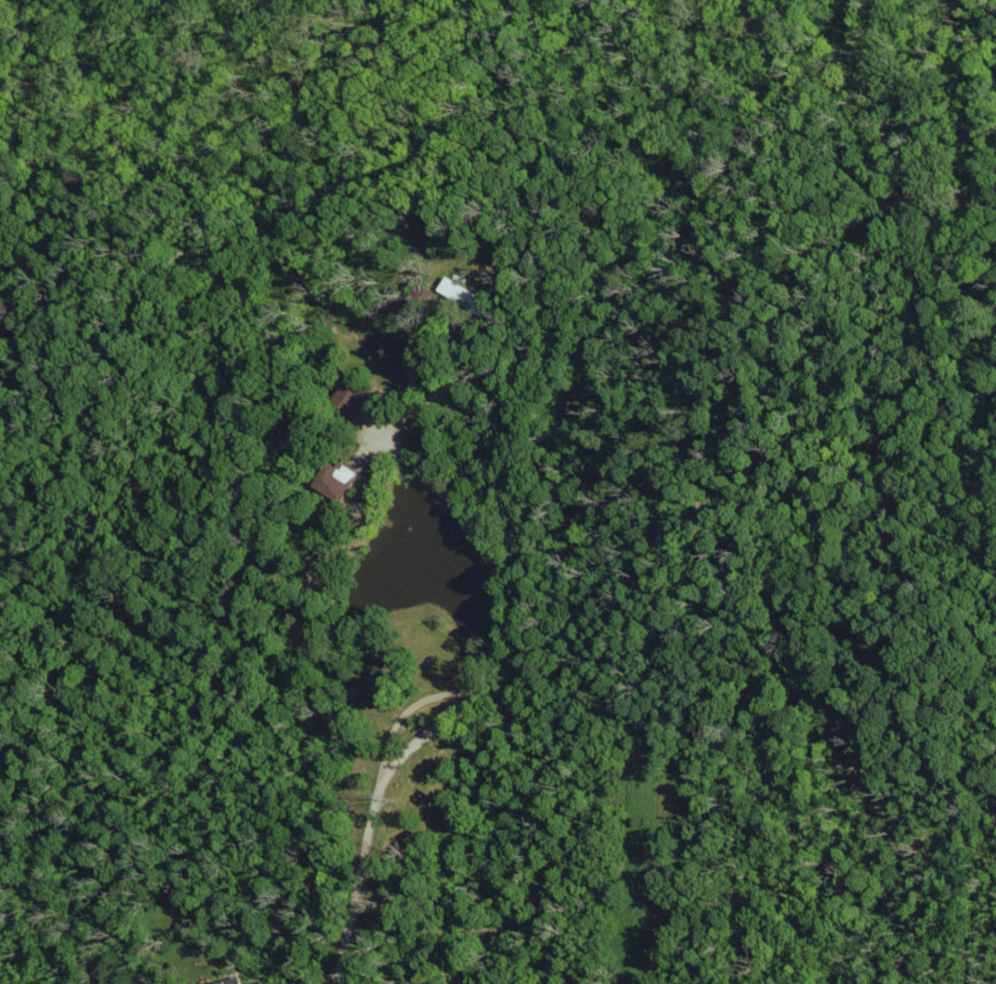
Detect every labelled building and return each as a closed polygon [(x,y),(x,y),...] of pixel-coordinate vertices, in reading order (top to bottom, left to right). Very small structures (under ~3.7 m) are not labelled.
[(490,299),(452,276),(446,288),(484,310),(490,299)] [(316,490),(331,499),(342,479),(353,485),(358,475),(332,460),(316,490)]
